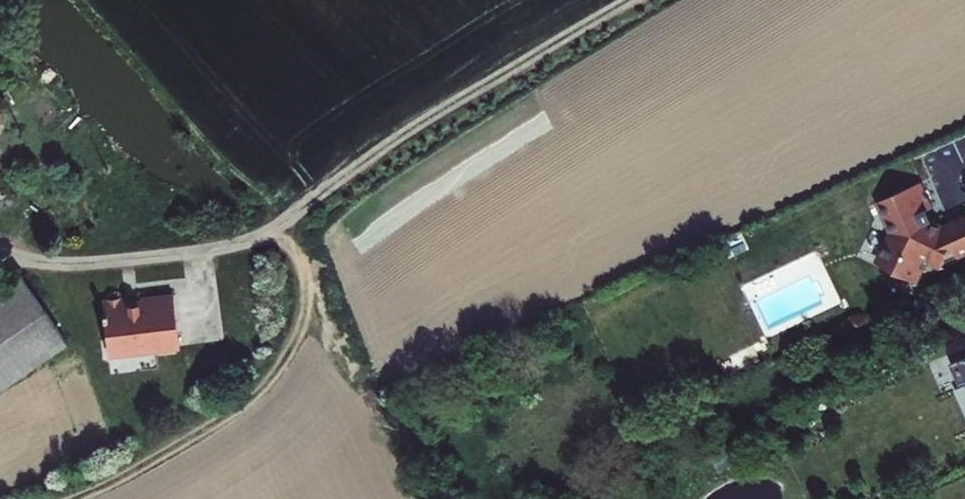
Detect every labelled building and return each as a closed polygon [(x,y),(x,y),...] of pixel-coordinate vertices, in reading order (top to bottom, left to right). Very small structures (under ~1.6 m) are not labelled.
[(916,280),(922,267),(921,264),(930,261),(932,257),(942,261),(945,256),(956,251),(958,254),(964,251),(964,213),(944,223),(938,220),(933,217),(928,207),(931,205),(920,180),(877,199),(892,232),(887,234),(875,260),(916,280)] [(932,257),(930,261),(940,266),(942,261),(932,257)] [(38,358),(61,344),(16,274),(0,284),(0,382),(38,358)] [(96,306),(102,360),(172,354),(167,302),(135,305),(135,309),(128,310),(121,310),(120,305),(96,306)] [(964,380),(964,354),(946,362),(956,383),(964,379),(964,380)]
